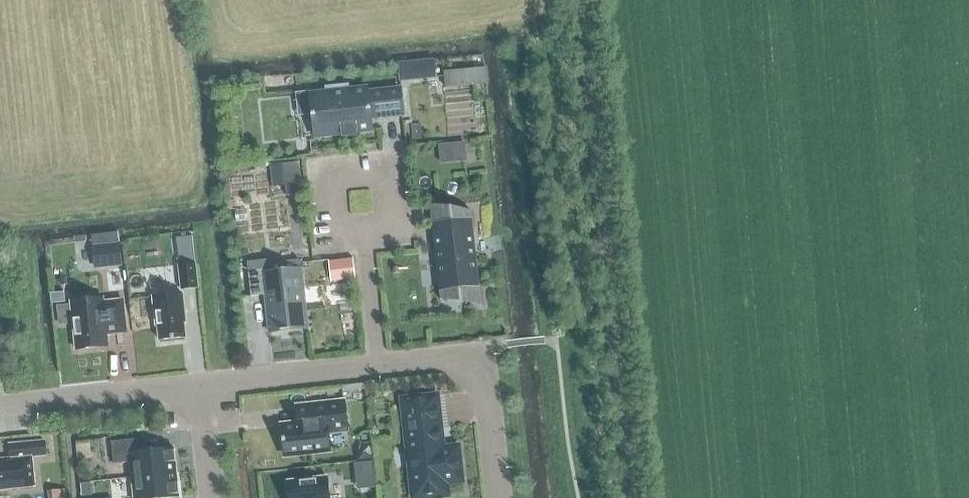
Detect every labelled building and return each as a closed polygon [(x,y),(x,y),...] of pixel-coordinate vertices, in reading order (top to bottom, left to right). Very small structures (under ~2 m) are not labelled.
[(439,62),(441,78),(464,76),(466,92),(482,91),(479,59),(439,62)] [(326,93),(310,95),(314,136),(342,133),(343,137),(356,136),(356,132),(372,130),(370,118),(403,115),(401,89),(368,92),(367,88),(348,90),(348,85),(326,88),(326,93)] [(456,144),(439,145),(440,164),(458,162),(456,144)] [(298,162),(282,164),(283,175),(299,173),(298,162)] [(440,292),(478,287),(480,306),(481,306),(470,211),(469,210),(470,219),(433,223),(431,205),(429,204),(440,300),(441,300),(440,292)] [(192,236),(176,238),(178,265),(195,264),(192,236)] [(102,266),(121,264),(119,244),(100,246),(102,266)] [(271,259),(247,261),(248,271),(250,296),(265,295),(269,333),(307,329),(300,268),(299,259),(271,262),(271,259)] [(353,260),(329,263),(330,275),(354,272),(353,260)] [(195,264),(178,265),(181,289),(197,288),(195,264)] [(182,294),(152,297),(155,325),(158,325),(159,340),(185,338),(184,323),(185,322),(182,294)] [(71,305),(59,306),(61,324),(73,323),(76,350),(108,346),(106,334),(126,332),(123,300),(103,302),(103,298),(71,302),(71,305)] [(401,399),(412,497),(422,497),(447,495),(446,483),(461,481),(456,447),(442,449),(436,395),(401,399)] [(296,407),(298,424),(281,426),(284,454),(330,449),(328,431),(347,429),(344,402),(296,407)] [(176,473),(173,448),(140,451),(139,439),(111,442),(113,464),(129,462),(131,478),(176,473)] [(34,486),(32,456),(46,455),(45,441),(11,444),(12,458),(0,459),(0,490),(34,486)] [(362,444),(356,452),(357,461),(372,459),(370,443),(362,444)] [(371,462),(353,464),(355,477),(373,475),(371,462)] [(176,473),(131,478),(133,497),(173,497),(179,497),(176,473)] [(327,477),(287,482),(289,497),(329,497),(327,477)] [(50,497),(68,497),(68,489),(50,490),(50,497)]
